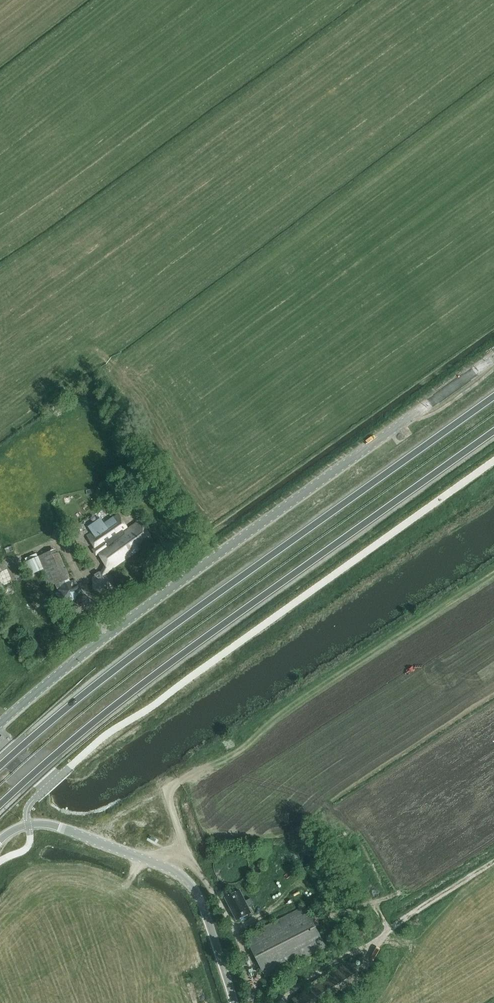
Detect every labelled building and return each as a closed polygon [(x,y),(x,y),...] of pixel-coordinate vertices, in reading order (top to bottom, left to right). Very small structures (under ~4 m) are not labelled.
[(87,529),(91,534),(86,538),(105,565),(101,571),(93,577),(93,589),(103,594),(112,588),(112,577),(108,574),(108,570),(109,571),(153,540),(140,522),(127,531),(117,516),(102,526),(98,521),(87,529)] [(70,581),(69,579),(71,578),(59,551),(54,553),(53,550),(42,554),(44,558),(40,559),(50,585),(54,583),(55,584),(61,582),(62,584),(58,589),(61,597),(63,601),(67,601),(76,603),(82,590),(77,581),(70,581)] [(25,559),(31,572),(42,567),(35,554),(25,559)] [(253,878),(243,882),(245,887),(255,884),(253,878)] [(239,890),(225,897),(236,920),(251,913),(248,907),(253,905),(249,898),(245,901),(239,890)] [(287,912),(297,906),(294,902),(284,908),(287,912)] [(305,906),(245,936),(265,977),(325,947),(305,906)] [(323,976),(325,979),(292,998),(295,1002),(326,1002),(336,997),(337,999),(364,983),(350,960),(323,976)]
